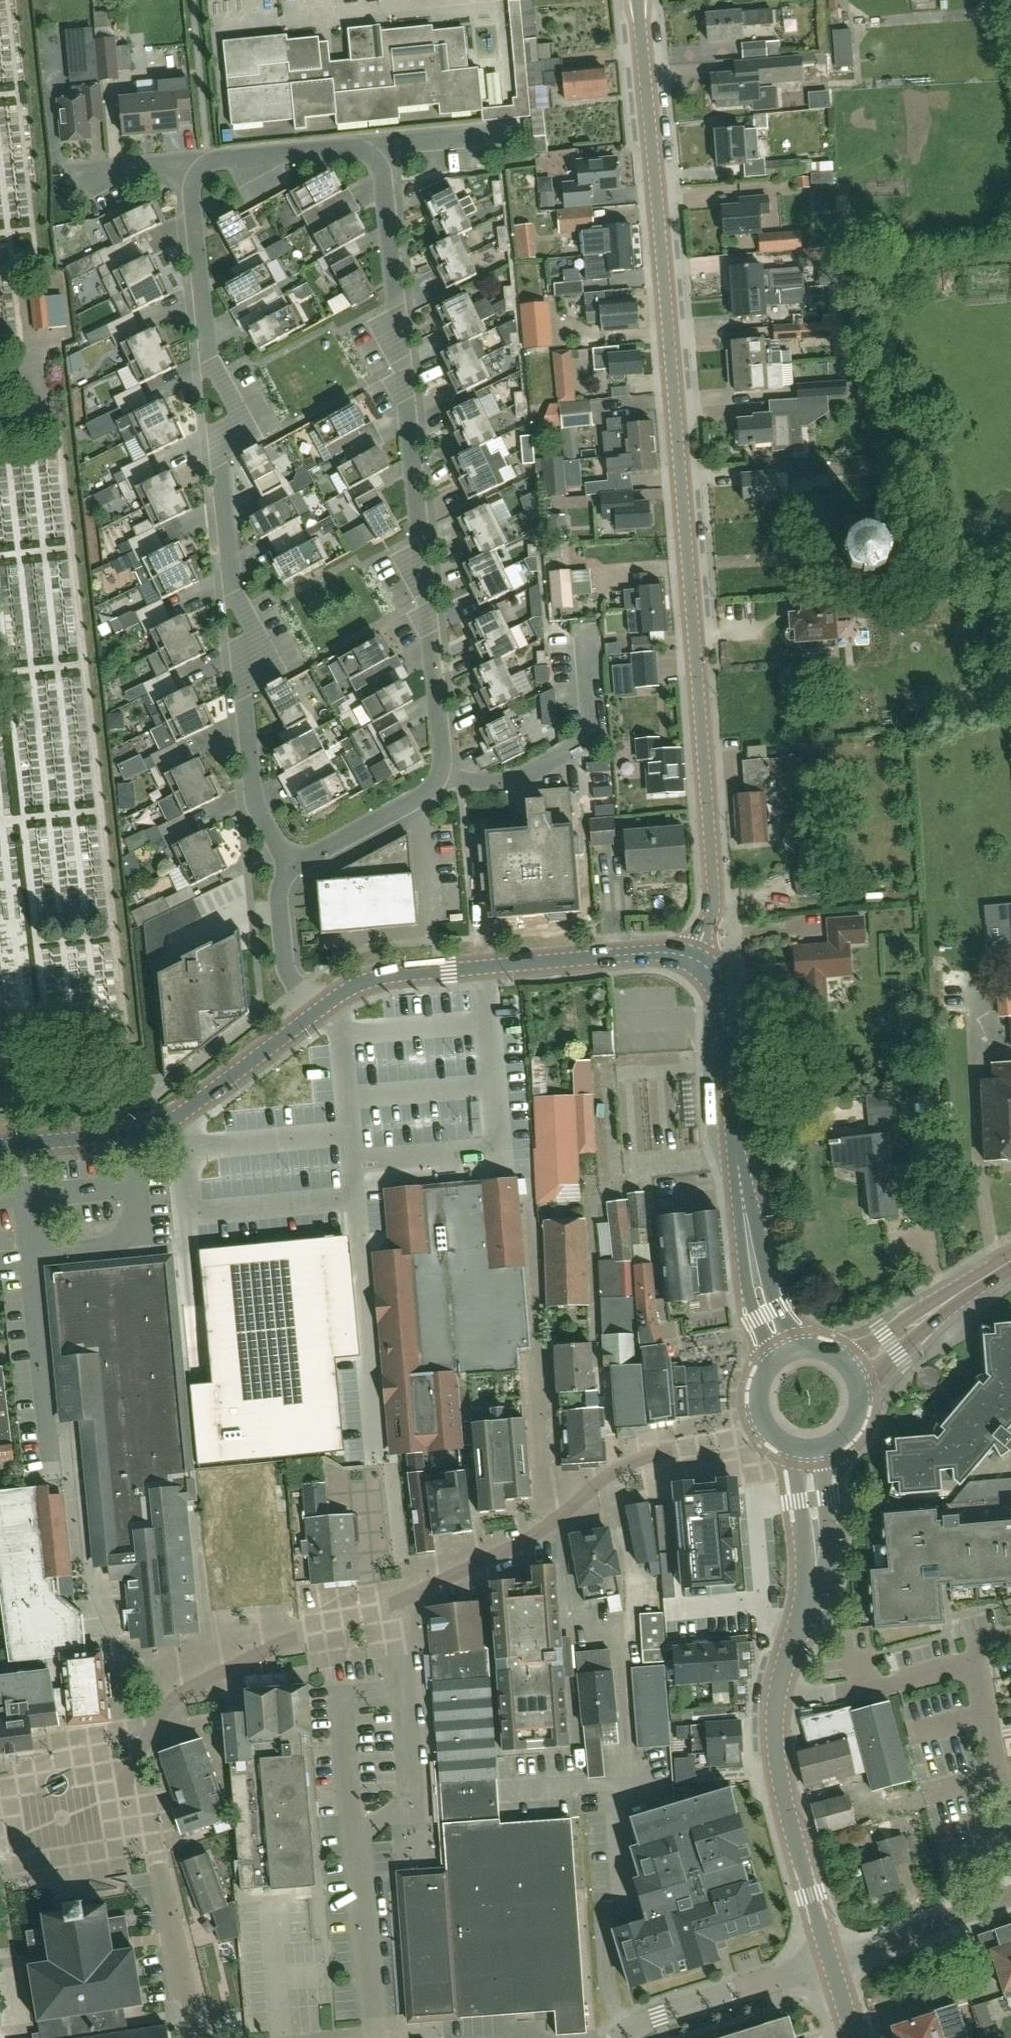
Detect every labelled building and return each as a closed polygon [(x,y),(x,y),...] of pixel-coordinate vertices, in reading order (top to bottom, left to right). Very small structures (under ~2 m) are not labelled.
[(531,116),(535,153),(548,152),(543,109),(549,108),(547,86),(566,85),(568,100),(607,96),(604,65),(564,69),(563,59),(551,60),(550,43),(537,45),(537,38),(537,39),(533,0),(521,0),(520,0),(508,1),(517,97),(513,98),(514,118),(531,116)] [(709,41),(743,38),(742,26),(773,24),(772,9),(740,12),(706,15),(709,41)] [(288,36),(223,42),(227,77),(238,76),(239,88),(228,89),(231,126),(296,120),(297,130),(307,129),(308,129),(307,119),(337,116),(338,126),(401,120),(400,109),(441,105),(442,115),(481,111),(484,111),(484,109),(480,69),(468,70),(464,28),(441,31),(441,36),(435,36),(434,26),(389,31),(390,38),(383,39),(382,26),(350,30),(353,61),(332,63),(323,63),(321,38),(298,40),(288,41),(288,36)] [(854,67),(851,29),(833,31),(836,69),(854,67)] [(96,41),(100,81),(118,79),(114,39),(96,41)] [(743,59),(767,57),(781,56),(780,41),(766,42),(766,41),(742,43),(743,59)] [(794,58),(764,60),(765,82),(796,80),(794,58)] [(773,88),(758,90),(757,83),(765,82),(764,60),(734,63),(735,73),(710,75),(712,100),(716,99),(717,107),(752,105),(753,111),(775,109),(773,88)] [(158,96),(148,96),(151,134),(179,131),(179,126),(192,125),(190,105),(188,79),(188,78),(157,81),(158,96)] [(73,99),(58,100),(62,142),(92,139),(90,124),(104,123),(100,85),(72,88),(73,99)] [(151,134),(148,96),(120,99),(123,137),(151,134)] [(744,165),(745,178),(766,176),(765,159),(757,159),(755,130),(743,131),(743,129),(715,131),(717,167),(744,165)] [(564,184),(566,207),(592,204),(591,190),(620,188),(617,158),(578,161),(580,183),(564,184)] [(800,174),(834,172),(833,161),(812,163),(812,160),(799,161),(799,160),(766,162),(768,177),(800,174)] [(330,200),(342,193),(330,172),(286,196),(298,217),(302,215),(308,226),(348,204),(347,204),(336,210),(330,200)] [(796,178),(797,189),(813,188),(812,177),(796,178)] [(437,197),(425,203),(430,214),(425,216),(430,226),(473,204),(470,197),(459,203),(452,190),(447,179),(432,186),(437,197)] [(492,182),(495,207),(503,206),(501,182),(492,182)] [(562,208),(563,193),(551,193),(551,207),(562,208)] [(724,235),(760,232),(759,214),(768,213),(767,197),(739,199),(740,206),(721,207),(724,235)] [(148,231),(149,231),(163,224),(153,203),(135,212),(115,221),(113,222),(105,226),(114,245),(119,242),(120,244),(123,243),(146,232),(148,231)] [(318,261),(318,262),(344,247),(365,236),(348,204),(308,226),(314,237),(325,257),(318,261)] [(430,250),(462,235),(472,230),(466,217),(477,212),(473,204),(430,226),(430,227),(433,225),(441,243),(429,249),(430,250)] [(583,229),(593,228),(592,209),(560,212),(562,232),(583,230),(583,229)] [(242,221),(238,214),(217,225),(239,265),(241,264),(246,275),(271,261),(265,251),(253,237),(251,237),(249,233),(258,228),(251,216),(242,221)] [(593,228),(583,229),(583,230),(586,257),(633,252),(631,224),(593,228)] [(497,228),(500,252),(508,251),(506,227),(497,228)] [(471,253),(462,235),(430,250),(435,260),(430,262),(434,271),(471,253)] [(803,249),(802,236),(782,237),(783,251),(803,249)] [(283,241),(265,251),(271,261),(271,262),(290,252),(283,241)] [(104,266),(125,255),(120,244),(119,242),(114,245),(98,253),(104,266)] [(340,285),(353,308),(374,297),(352,257),(350,258),(344,247),(318,262),(324,272),(337,286),(340,285)] [(535,247),(516,249),(517,261),(536,259),(535,247)] [(633,252),(586,257),(588,281),(610,279),(609,272),(635,269),(633,252)] [(437,271),(446,290),(477,276),(467,256),(472,254),(471,253),(434,271),(435,272),(437,271)] [(125,255),(104,266),(98,269),(113,299),(160,276),(150,256),(130,265),(125,255)] [(249,301),(255,312),(279,299),(279,298),(273,288),(277,285),(266,265),(271,262),(271,261),(246,275),(226,286),(237,307),(249,301)] [(730,272),(728,272),(728,282),(731,282),(732,293),(802,287),(800,270),(761,273),(761,266),(730,268),(730,272)] [(160,276),(113,299),(122,318),(128,316),(132,313),(132,314),(133,313),(170,296),(160,276)] [(582,281),(554,284),(555,296),(584,293),(582,281)] [(829,301),(847,299),(846,286),(828,287),(829,301)] [(515,311),(512,287),(504,288),(506,312),(515,311)] [(804,302),(802,287),(732,293),(733,305),(730,305),(731,314),(734,314),(734,318),(764,316),(763,306),(804,302)] [(48,297),(47,290),(32,292),(32,299),(36,330),(67,326),(64,295),(48,297)] [(473,305),(468,293),(436,309),(441,319),(436,322),(440,331),(497,303),(495,299),(488,302),(487,299),(473,305)] [(255,312),(261,323),(249,329),(261,350),(306,325),(294,304),(289,307),(283,296),(279,298),(279,299),(255,312)] [(639,328),(636,300),(587,305),(589,321),(601,320),(603,332),(639,328)] [(530,304),(533,351),(562,349),(559,302),(530,304)] [(441,356),(477,338),(487,333),(481,322),(495,315),(493,311),(500,308),(497,303),(440,331),(441,332),(443,331),(452,349),(440,354),(441,356)] [(122,318),(106,326),(111,337),(133,327),(128,316),(122,318)] [(774,327),(775,341),(794,340),(794,338),(816,337),(816,334),(821,334),(820,323),(774,327)] [(833,325),(835,359),(852,358),(849,323),(833,325)] [(167,347),(158,327),(138,337),(133,327),(111,337),(117,348),(121,346),(130,365),(167,347)] [(511,357),(520,356),(517,332),(508,333),(511,357)] [(441,368),(445,377),(482,359),(482,358),(486,356),(477,338),(441,356),(446,365),(441,368)] [(771,352),(770,341),(770,340),(732,343),(733,352),(727,352),(728,368),(781,363),(780,351),(771,352)] [(167,347),(130,365),(140,385),(177,367),(167,347)] [(594,349),(594,356),(596,370),(611,369),(611,375),(613,375),(613,378),(616,380),(624,380),(625,377),(625,374),(642,372),(640,352),(619,354),(619,347),(610,347),(594,349)] [(582,354),(564,355),(567,401),(585,400),(582,354)] [(457,396),(492,379),(482,359),(445,377),(446,378),(448,377),(457,396)] [(783,389),(781,363),(728,368),(729,384),(735,384),(736,392),(783,389)] [(825,396),(846,395),(845,381),(797,385),(798,398),(806,398),(825,396)] [(119,409),(140,398),(135,387),(113,398),(119,409)] [(525,417),(523,393),(514,393),(516,418),(525,417)] [(755,420),(738,421),(740,446),(772,444),(773,452),(789,451),(788,428),(802,427),(808,427),(817,417),(816,407),(826,406),(825,396),(806,398),(807,412),(797,413),(791,413),(770,415),(754,416),(755,420)] [(175,419),(165,399),(145,409),(140,398),(119,409),(111,413),(125,443),(137,437),(175,419)] [(488,419),(478,399),(447,414),(452,425),(447,427),(451,437),(488,419)] [(589,402),(560,405),(563,429),(592,426),(589,402)] [(316,430),(310,434),(317,448),(324,445),(332,459),(360,444),(359,443),(354,433),(366,426),(354,405),(314,427),(316,430)] [(604,457),(606,457),(626,454),(626,455),(657,452),(654,423),(642,424),(641,416),(606,419),(608,432),(602,433),(604,457)] [(175,419),(137,437),(147,457),(184,439),(175,419)] [(452,438),(454,436),(463,454),(463,455),(486,445),(498,439),(488,419),(451,437),(452,438)] [(560,432),(565,461),(577,459),(573,430),(560,432)] [(522,451),(533,450),(532,435),(521,436),(522,451)] [(344,494),(361,484),(389,469),(371,437),(359,443),(360,444),(332,459),(348,490),(343,493),(344,494)] [(452,473),(456,482),(504,459),(500,451),(491,455),(486,445),(463,455),(463,454),(451,460),(456,471),(452,473)] [(289,484),(277,469),(275,470),(262,447),(241,458),(263,498),(272,493),(277,504),(295,494),(289,484)] [(533,450),(522,451),(523,464),(535,463),(533,450)] [(658,468),(657,452),(626,455),(626,454),(606,457),(607,473),(658,468)] [(543,459),(535,460),(536,472),(544,471),(546,497),(566,496),(563,457),(543,459)] [(122,472),(114,476),(118,484),(147,469),(142,459),(142,458),(121,469),(122,472)] [(456,482),(457,483),(459,482),(468,501),(505,483),(499,471),(508,467),(504,459),(456,482)] [(793,462),(794,478),(828,475),(826,460),(793,462)] [(126,500),(131,502),(140,498),(145,509),(182,491),(172,471),(152,480),(147,469),(118,484),(126,500)] [(744,503),(777,500),(776,488),(788,487),(787,473),(742,476),(744,503)] [(609,481),(585,483),(585,484),(586,495),(602,494),(614,493),(613,481),(609,481)] [(398,530),(376,490),(367,495),(361,484),(344,494),(350,504),(362,519),(364,518),(367,523),(358,528),(367,544),(375,539),(377,541),(398,530)] [(150,520),(133,528),(137,536),(149,531),(154,528),(154,529),(192,511),(182,491),(145,509),(150,520)] [(539,509),(537,491),(520,499),(525,511),(539,509)] [(604,517),(617,517),(618,533),(636,532),(636,528),(651,527),(651,525),(654,525),(653,513),(650,513),(649,502),(634,503),(633,492),(614,493),(602,494),(604,517)] [(273,534),(279,545),(303,531),(297,521),(301,518),(300,516),(310,511),(300,493),(295,495),(295,494),(277,504),(250,519),(261,540),(273,534)] [(489,504),(457,520),(463,531),(458,533),(462,542),(499,524),(489,504)] [(465,542),(474,560),(462,566),(463,567),(495,551),(509,544),(499,524),(462,542),(463,543),(465,542)] [(871,531),(871,529),(859,530),(859,531),(848,537),(844,548),(842,549),(843,561),(845,561),(851,573),(862,575),(862,579),(875,578),(875,575),(886,570),(890,558),(892,558),(891,545),(888,545),(883,534),(871,531)] [(137,536),(128,541),(133,552),(155,542),(149,531),(137,536)] [(279,545),(285,555),(273,562),(285,583),(329,559),(317,538),(309,542),(303,531),(279,545)] [(155,542),(133,552),(128,555),(142,585),(190,562),(180,542),(160,552),(155,542)] [(537,557),(536,545),(528,546),(529,558),(537,557)] [(495,551),(463,567),(467,576),(462,579),(467,588),(504,570),(495,551)] [(537,557),(529,558),(524,560),(530,573),(538,572),(537,557)] [(143,586),(152,581),(162,600),(199,582),(190,562),(142,585),(143,586)] [(467,588),(468,589),(470,588),(479,607),(514,590),(504,570),(467,588)] [(554,608),(574,607),(571,571),(551,573),(554,608)] [(584,573),(584,595),(600,595),(601,573),(584,573)] [(647,574),(636,575),(639,610),(636,610),(636,611),(666,608),(664,587),(648,588),(647,574)] [(787,642),(790,644),(803,643),(804,652),(837,650),(835,619),(868,617),(866,596),(851,597),(852,601),(802,605),(803,615),(790,616),(791,629),(789,629),(786,632),(784,635),(785,639),(787,642)] [(124,630),(140,623),(141,624),(162,613),(157,602),(135,613),(131,612),(118,617),(124,630)] [(541,605),(533,606),(535,630),(543,629),(541,605)] [(636,611),(627,612),(629,634),(641,633),(668,630),(666,608),(636,611)] [(510,630),(500,610),(468,625),(473,636),(469,638),(473,647),(473,648),(510,630)] [(147,657),(147,658),(197,634),(187,614),(167,624),(162,613),(141,624),(146,635),(150,633),(159,651),(147,657)] [(473,647),(468,649),(478,669),(473,671),(474,672),(501,659),(520,650),(519,648),(510,630),(473,648),(473,647)] [(143,684),(148,695),(169,685),(164,675),(206,654),(197,634),(147,658),(157,677),(143,684)] [(633,639),(634,654),(655,652),(654,637),(633,639)] [(378,638),(338,660),(356,692),(359,690),(384,677),(378,666),(390,659),(378,638)] [(629,645),(615,646),(616,658),(630,657),(629,645)] [(546,664),(545,652),(537,652),(538,664),(546,664)] [(631,654),(634,688),(658,686),(655,652),(634,654),(631,654)] [(473,684),(478,694),(510,678),(501,659),(474,672),(478,682),(473,684)] [(547,666),(538,666),(535,667),(536,683),(548,682),(549,682),(547,666)] [(367,726),(368,727),(385,717),(413,702),(402,681),(390,688),(384,677),(359,690),(365,701),(361,703),(373,723),(367,726)] [(510,678),(478,694),(488,714),(520,698),(510,678)] [(296,727),(302,737),(319,728),(313,717),(300,703),(299,704),(286,680),(265,691),(287,731),(296,727)] [(148,695),(148,696),(143,699),(157,728),(154,730),(204,706),(194,686),(174,695),(169,685),(148,695)] [(157,741),(162,750),(150,756),(151,757),(143,761),(148,771),(149,770),(177,756),(172,746),(214,726),(204,706),(154,730),(159,741),(157,741)] [(385,717),(368,727),(373,737),(385,760),(386,760),(384,761),(393,776),(399,772),(401,774),(422,763),(400,723),(398,724),(392,713),(385,717)] [(507,717),(479,731),(484,742),(480,744),(485,756),(481,758),(486,769),(501,762),(502,764),(524,753),(507,717)] [(327,765),(321,754),(325,752),(314,731),(319,729),(319,728),(302,737),(274,752),(291,784),(303,778),(327,765)] [(678,748),(659,750),(658,738),(638,740),(640,760),(649,759),(652,794),(682,791),(678,748)] [(817,743),(816,743),(795,744),(796,759),(819,757),(817,743)] [(211,777),(202,757),(182,767),(177,756),(149,770),(159,790),(169,785),(174,795),(211,777)] [(745,796),(735,797),(738,846),(768,844),(768,843),(780,842),(779,826),(767,827),(765,796),(771,795),(771,794),(769,775),(781,774),(793,773),(792,757),(780,758),(766,759),(751,760),(743,761),(745,796)] [(333,776),(327,765),(303,778),(309,789),(297,795),(309,816),(349,794),(337,773),(333,776)] [(179,818),(184,815),(221,797),(211,777),(174,795),(158,803),(167,823),(147,833),(152,844),(184,828),(179,818)] [(581,913),(570,787),(524,791),(528,829),(485,833),(492,909),(497,908),(498,920),(581,913)] [(590,821),(592,845),(608,843),(608,839),(616,839),(614,818),(590,821)] [(806,821),(785,823),(786,841),(807,839),(806,821)] [(189,839),(184,828),(152,844),(157,854),(164,850),(169,859),(176,856),(181,867),(219,849),(217,846),(223,844),(216,829),(210,831),(209,829),(189,839)] [(629,873),(658,870),(687,868),(683,828),(625,833),(629,873)] [(413,835),(323,883),(328,933),(326,933),(327,935),(423,927),(418,875),(417,875),(413,835)] [(228,869),(219,849),(181,867),(168,873),(178,893),(165,899),(152,905),(157,916),(191,900),(186,889),(228,869)] [(818,861),(819,867),(793,872),(797,896),(824,891),(820,873),(832,871),(830,859),(818,861)] [(987,926),(1003,924),(1004,942),(1005,954),(1010,954),(1010,904),(984,907),(986,926),(987,926)] [(161,927),(157,918),(145,924),(149,963),(160,962),(157,930),(161,927)] [(828,922),(829,945),(794,948),(796,981),(805,980),(807,1005),(827,1004),(825,978),(851,976),(849,945),(864,944),(863,919),(828,922)] [(165,1078),(249,1013),(241,930),(155,972),(165,1078)] [(996,996),(998,1019),(1009,1018),(1010,1045),(1010,1046),(1010,995),(996,996)] [(543,1059),(543,1088),(555,1088),(554,1059),(543,1059)] [(1005,1064),(992,1065),(993,1081),(981,1082),(985,1161),(1010,1160),(1010,1064),(1005,1064)] [(588,1155),(603,1155),(602,1095),(543,1096),(546,1205),(590,1204),(588,1155)] [(888,1137),(899,1136),(895,1106),(867,1109),(870,1137),(872,1137),(872,1140),(843,1143),(842,1140),(829,1141),(829,1146),(833,1145),(835,1167),(860,1165),(861,1173),(866,1172),(871,1219),(897,1217),(895,1198),(907,1196),(904,1164),(892,1166),(890,1149),(893,1149),(893,1145),(889,1145),(888,1137)] [(393,1455),(463,1449),(463,1448),(474,1447),(480,1514),(505,1512),(505,1502),(531,1500),(524,1421),(523,1421),(519,1371),(520,1371),(518,1351),(531,1350),(516,1180),(388,1191),(393,1254),(376,1255),(393,1455)] [(631,1229),(647,1227),(644,1192),(627,1194),(631,1229)] [(720,1213),(718,1213),(688,1216),(688,1215),(658,1218),(666,1303),(698,1299),(697,1295),(728,1291),(720,1213)] [(551,1219),(554,1306),(601,1305),(599,1217),(551,1219)] [(621,1253),(617,1222),(606,1224),(610,1254),(621,1253)] [(212,1384),(190,1386),(198,1466),(345,1452),(336,1359),(360,1357),(353,1278),(332,1281),(327,1281),(326,1270),(325,1254),(227,1263),(226,1248),(200,1251),(212,1384)] [(95,1537),(98,1566),(110,1564),(111,1578),(129,1576),(135,1637),(144,1637),(145,1648),(181,1644),(180,1633),(196,1632),(184,1500),(194,1499),(170,1258),(49,1270),(64,1423),(84,1421),(86,1442),(90,1442),(94,1477),(90,1477),(92,1498),(96,1498),(100,1537),(95,1537)] [(635,1334),(640,1333),(643,1365),(645,1376),(642,1377),(644,1394),(646,1394),(648,1424),(675,1419),(673,1389),(687,1388),(685,1367),(671,1368),(671,1360),(657,1314),(652,1264),(633,1266),(635,1334)] [(940,1428),(944,1431),(937,1439),(934,1436),(895,1439),(896,1452),(886,1452),(888,1484),(898,1483),(899,1495),(942,1492),(940,1471),(952,1470),(953,1480),(960,1486),(993,1447),(1000,1458),(1005,1455),(1010,1452),(1009,1451),(1004,1447),(1010,1439),(1010,1436),(1006,1432),(1010,1426),(1010,1323),(994,1325),(994,1335),(982,1336),(986,1375),(989,1378),(983,1386),(979,1383),(940,1428)] [(589,1344),(554,1347),(562,1466),(607,1463),(603,1409),(598,1409),(597,1391),(594,1391),(593,1376),(591,1376),(589,1344)] [(643,1365),(613,1368),(617,1436),(632,1435),(631,1428),(648,1427),(648,1426),(648,1424),(646,1394),(644,1394),(642,1377),(645,1376),(643,1365)] [(8,1420),(7,1400),(0,1400),(0,1421),(8,1420)] [(24,1464),(22,1448),(0,1451),(0,1467),(24,1464)] [(435,1552),(425,1474),(423,1453),(406,1455),(418,1554),(435,1552)] [(474,1463),(466,1464),(468,1481),(476,1480),(474,1463)] [(464,1473),(426,1477),(434,1536),(453,1534),(454,1535),(471,1533),(464,1473)] [(722,1517),(734,1516),(740,1516),(740,1514),(738,1501),(737,1489),(737,1485),(731,1480),(717,1481),(717,1485),(693,1487),(692,1483),(673,1485),(676,1521),(682,1520),(684,1551),(678,1551),(682,1586),(734,1583),(732,1563),(726,1564),(725,1550),(731,1550),(731,1549),(729,1530),(724,1530),(722,1517)] [(309,1541),(301,1542),(303,1557),(310,1556),(313,1585),(335,1583),(330,1519),(327,1519),(324,1486),(324,1483),(304,1484),(304,1486),(309,1541)] [(47,1671),(52,1670),(57,1717),(68,1716),(68,1725),(108,1721),(101,1651),(87,1653),(83,1613),(60,1595),(58,1577),(73,1575),(64,1495),(52,1496),(50,1495),(49,1485),(0,1491),(0,1595),(9,1662),(45,1658),(47,1671)] [(943,1505),(944,1512),(936,1513),(936,1510),(884,1515),(889,1570),(871,1571),(876,1628),(944,1622),(941,1587),(947,1586),(947,1591),(1003,1587),(1003,1590),(1010,1589),(1010,1499),(943,1505)] [(649,1504),(629,1507),(639,1564),(657,1561),(653,1526),(649,1504)] [(360,1542),(357,1516),(330,1519),(335,1583),(358,1581),(354,1543),(360,1542)] [(583,1585),(586,1601),(607,1597),(610,1612),(623,1610),(620,1595),(616,1574),(620,1573),(616,1553),(613,1554),(608,1530),(572,1537),(581,1585),(583,1585)] [(513,1583),(491,1585),(504,1754),(570,1749),(564,1672),(576,1671),(574,1648),(562,1649),(556,1567),(532,1569),(533,1586),(514,1587),(513,1583)] [(82,1595),(81,1580),(70,1581),(71,1596),(82,1595)] [(431,1662),(432,1676),(490,1672),(485,1603),(426,1607),(427,1621),(431,1620),(432,1630),(428,1630),(431,1655),(434,1654),(435,1662),(431,1662)] [(642,1653),(643,1663),(665,1662),(665,1651),(664,1644),(663,1613),(640,1614),(642,1653)] [(676,1660),(666,1661),(667,1678),(667,1680),(671,1680),(672,1706),(673,1720),(695,1719),(695,1717),(694,1708),(736,1706),(737,1706),(737,1704),(735,1680),(738,1680),(736,1643),(709,1645),(685,1646),(675,1646),(676,1660)] [(576,1653),(578,1676),(579,1675),(583,1726),(585,1725),(587,1745),(620,1742),(613,1672),(612,1672),(610,1649),(576,1653)] [(638,1749),(670,1746),(671,1746),(665,1665),(643,1667),(632,1668),(638,1749)] [(47,1671),(46,1671),(0,1677),(0,1754),(34,1750),(31,1727),(59,1724),(57,1717),(52,1670),(47,1671)] [(432,1676),(434,1710),(492,1706),(490,1672),(432,1676)] [(248,1712),(222,1714),(226,1763),(230,1763),(241,1889),(271,1887),(272,1889),(315,1886),(304,1755),(303,1755),(301,1734),(307,1734),(311,1733),(307,1686),(303,1686),(246,1691),(248,1712)] [(492,1706),(434,1710),(437,1744),(494,1740),(492,1706)] [(896,1733),(873,1739),(868,1719),(837,1727),(838,1731),(811,1737),(816,1757),(806,1760),(814,1791),(850,1782),(864,1833),(857,1834),(830,1841),(840,1877),(846,1875),(851,1894),(872,1888),(873,1895),(902,1887),(901,1883),(911,1880),(909,1870),(922,1867),(914,1838),(901,1842),(904,1854),(886,1859),(864,1778),(882,1774),(884,1782),(907,1776),(896,1733)] [(709,1753),(710,1765),(742,1763),(742,1752),(743,1752),(741,1722),(691,1725),(677,1726),(678,1739),(692,1738),(693,1754),(695,1754),(709,1753)] [(202,1740),(160,1753),(173,1793),(177,1805),(174,1806),(183,1833),(228,1818),(215,1779),(202,1740)] [(494,1740),(437,1744),(442,1812),(499,1808),(494,1740)] [(689,1757),(675,1758),(676,1783),(696,1782),(695,1761),(689,1762),(689,1757)] [(631,1987),(719,1961),(714,1943),(771,1925),(738,1814),(731,1787),(629,1817),(639,1847),(632,1849),(641,1879),(634,1880),(646,1920),(613,1930),(631,1987)] [(810,1804),(818,1835),(857,1825),(848,1794),(810,1804)] [(575,1871),(571,1822),(501,1827),(499,1808),(442,1812),(446,1869),(399,1872),(400,1884),(575,1871)] [(217,1834),(232,1829),(229,1820),(213,1825),(217,1834)] [(209,1854),(182,1864),(201,1914),(213,1910),(218,1908),(221,1916),(215,1918),(219,1927),(216,1928),(221,1941),(240,1937),(241,1937),(239,1928),(234,1902),(228,1904),(209,1854)] [(575,1871),(400,1884),(404,1952),(580,1940),(575,1871)] [(167,2025),(127,2031),(123,2008),(143,2005),(133,1948),(131,1948),(126,1916),(108,1918),(106,1904),(82,1907),(81,1902),(64,1904),(65,1910),(42,1914),(44,1929),(26,1931),(32,1964),(29,1965),(37,2021),(38,2021),(41,2037),(169,2037),(167,2025)] [(980,1936),(988,1960),(993,1958),(1006,1998),(1010,1996),(1010,1926),(980,1936)] [(580,1940),(404,1952),(409,2021),(551,2012),(553,2035),(586,2033),(580,1940)] [(895,2028),(898,2037),(968,2037),(966,2030),(949,1978),(928,1984),(932,1996),(937,1994),(941,2009),(933,2011),(934,2016),(895,2028)] [(787,2020),(727,2037),(793,2037),(787,2020)]
